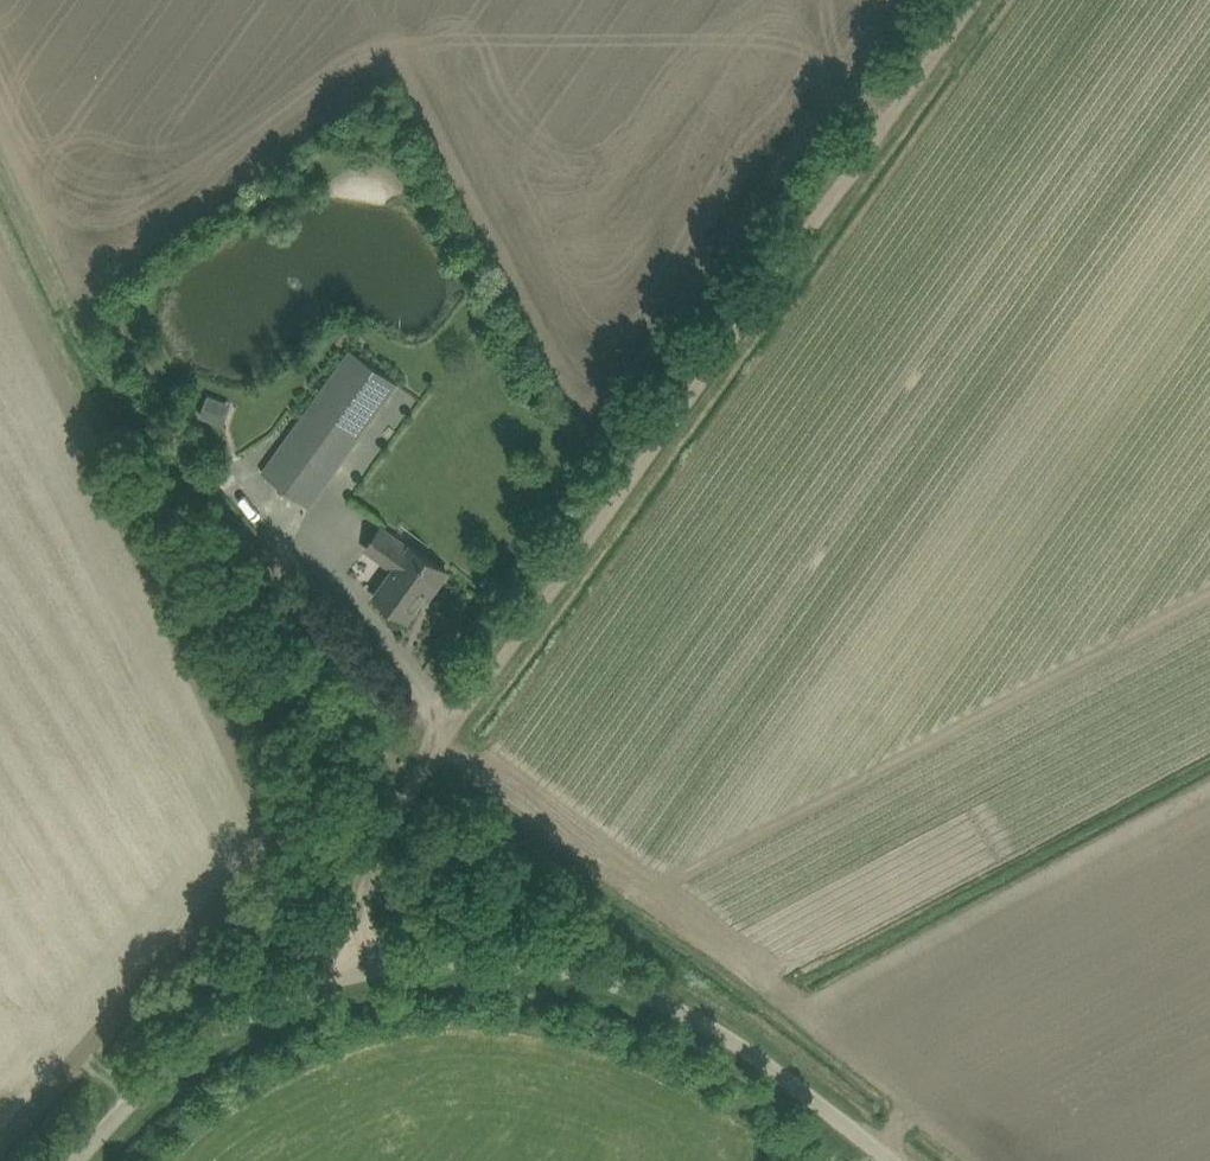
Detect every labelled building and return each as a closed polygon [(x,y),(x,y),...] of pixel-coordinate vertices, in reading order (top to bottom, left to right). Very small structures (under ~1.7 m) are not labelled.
[(311,501),(397,382),(350,347),(315,395),(309,403),(263,467),(311,501)] [(201,412),(225,422),(234,401),(209,391),(201,412)] [(436,589),(448,571),(415,546),(413,548),(385,527),(369,549),(398,570),(379,596),(409,618),(432,585),(436,589)] [(271,528),(262,535),(267,541),(276,534),(271,528)]
